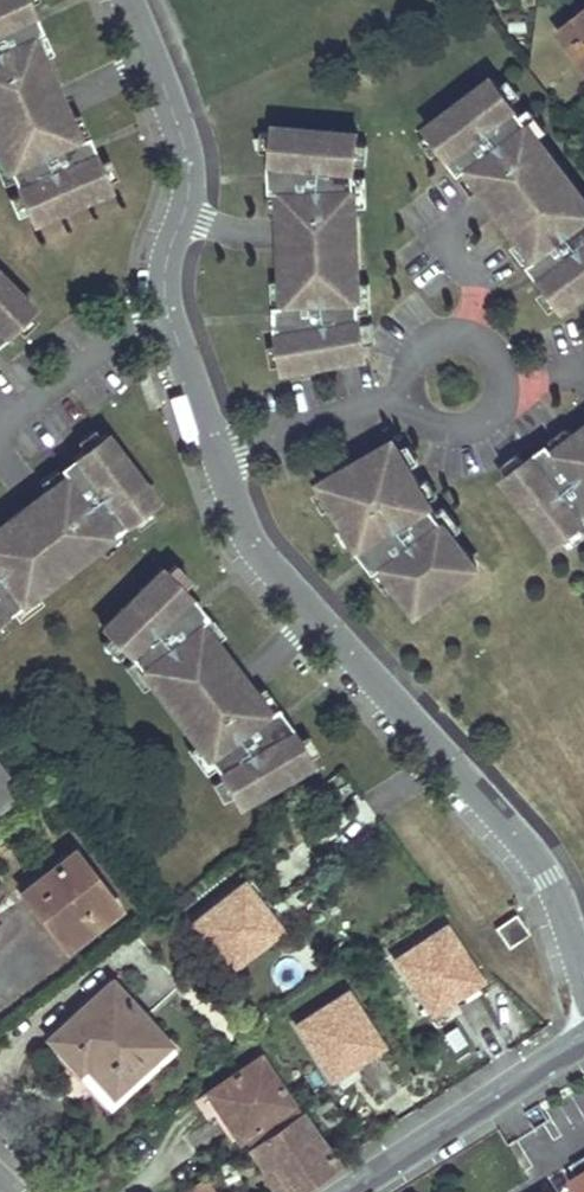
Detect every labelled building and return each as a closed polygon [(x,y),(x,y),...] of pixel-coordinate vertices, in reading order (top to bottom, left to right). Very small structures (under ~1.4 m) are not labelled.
[(31,220),(108,186),(92,149),(65,161),(59,147),(78,139),(31,33),(12,41),(5,27),(32,15),(26,0),(0,0),(0,149),(31,220)] [(557,32),(583,67),(583,11),(557,32)] [(39,29),(32,15),(5,27),(12,41),(31,33),(39,29)] [(426,127),(451,159),(474,141),(483,153),(467,166),(537,258),(554,246),(563,258),(539,276),(564,308),(583,292),(583,195),(493,76),(426,127)] [(358,131),(274,124),(271,164),(300,167),(301,187),(280,188),(285,304),(306,303),(307,325),(278,330),(285,369),(367,355),(361,315),(355,172),(358,131)] [(92,149),(86,135),(78,139),(59,147),(65,161),(92,149)] [(483,153),(474,141),(451,159),(460,171),(467,166),(483,153)] [(301,187),(300,167),(271,164),(271,189),(280,188),(301,187)] [(539,276),(563,258),(554,246),(537,258),(530,264),(539,276)] [(4,335),(32,307),(0,274),(0,331),(4,335)] [(307,325),(306,303),(285,304),(277,305),(278,330),(307,325)] [(504,476),(555,543),(583,521),(583,426),(554,450),(566,466),(554,476),(536,452),(504,476)] [(155,500),(104,433),(72,457),(91,480),(78,490),(66,473),(0,523),(0,618),(155,500)] [(394,440),(321,482),(360,549),(386,535),(399,551),(382,564),(417,611),(477,566),(433,507),(394,440)] [(554,476),(566,466),(554,450),(548,443),(536,452),(554,476)] [(78,490),(91,480),(72,457),(60,466),(66,473),(78,490)] [(399,551),(386,535),(360,549),(375,569),(382,564),(399,551)] [(162,567),(102,626),(130,654),(217,769),(237,804),(310,762),(290,727),(265,742),(252,726),(269,713),(199,620),(182,633),(169,616),(190,595),(162,567)] [(205,615),(190,595),(169,616),(182,633),(199,620),(205,615)] [(290,727),(275,708),(269,713),(252,726),(265,742),(290,727)] [(21,790),(0,764),(0,807),(21,790)] [(58,791),(52,783),(38,793),(44,802),(58,791)] [(73,851),(23,889),(68,946),(117,908),(73,851)] [(259,914),(265,909),(243,880),(237,885),(259,914)] [(259,914),(237,885),(191,920),(228,969),(280,930),(265,909),(259,914)] [(496,925),(508,946),(529,934),(516,913),(496,925)] [(431,1013),(452,999),(449,993),(478,974),(446,925),(395,959),(431,1013)] [(449,993),(452,999),(482,979),(478,974),(449,993)] [(49,1038),(79,1069),(84,1063),(114,1095),(169,1042),(110,981),(49,1038)] [(332,1077),(354,1062),(351,1058),(380,1038),(347,989),(296,1023),(332,1077)] [(351,1058),(354,1062),(383,1043),(380,1038),(351,1058)] [(248,1144),(298,1110),(259,1054),(204,1092),(217,1110),(222,1107),(244,1137),(248,1144)] [(84,1063),(79,1069),(108,1100),(114,1095),(84,1063)] [(217,1110),(238,1141),(244,1137),(222,1107),(217,1110)] [(298,1110),(248,1144),(246,1146),(260,1166),(269,1159),(292,1191),(300,1191),(337,1167),(298,1110)] [(568,1180),(576,1191),(583,1191),(583,1155),(570,1164),(577,1175),(568,1180)] [(274,1191),(292,1191),(269,1159),(260,1166),(257,1168),(274,1191)] [(216,1191),(223,1191),(237,1183),(226,1160),(203,1175),(216,1191)] [(203,1175),(184,1190),(186,1191),(216,1191),(203,1175)]
